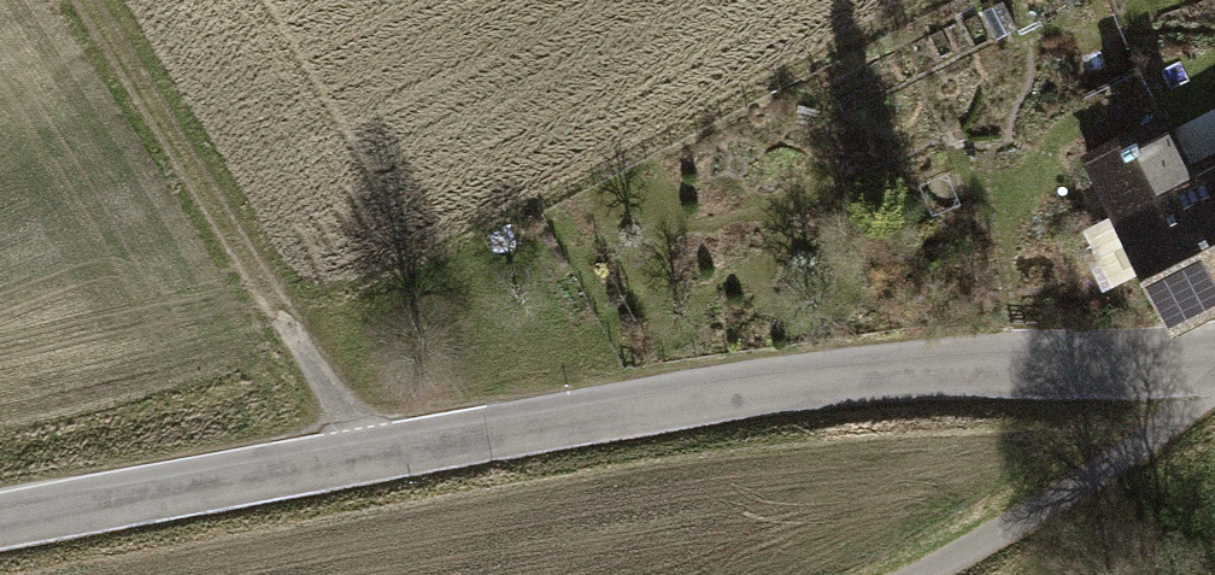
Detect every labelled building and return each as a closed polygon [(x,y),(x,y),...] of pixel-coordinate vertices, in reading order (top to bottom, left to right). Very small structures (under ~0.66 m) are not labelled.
[(1214,297),(1214,267),(1160,161),(1178,149),(1164,123),(1087,161),(1169,321),(1214,297)] [(1178,149),(1160,161),(1214,267),(1214,166),(1193,177),(1178,149)]
